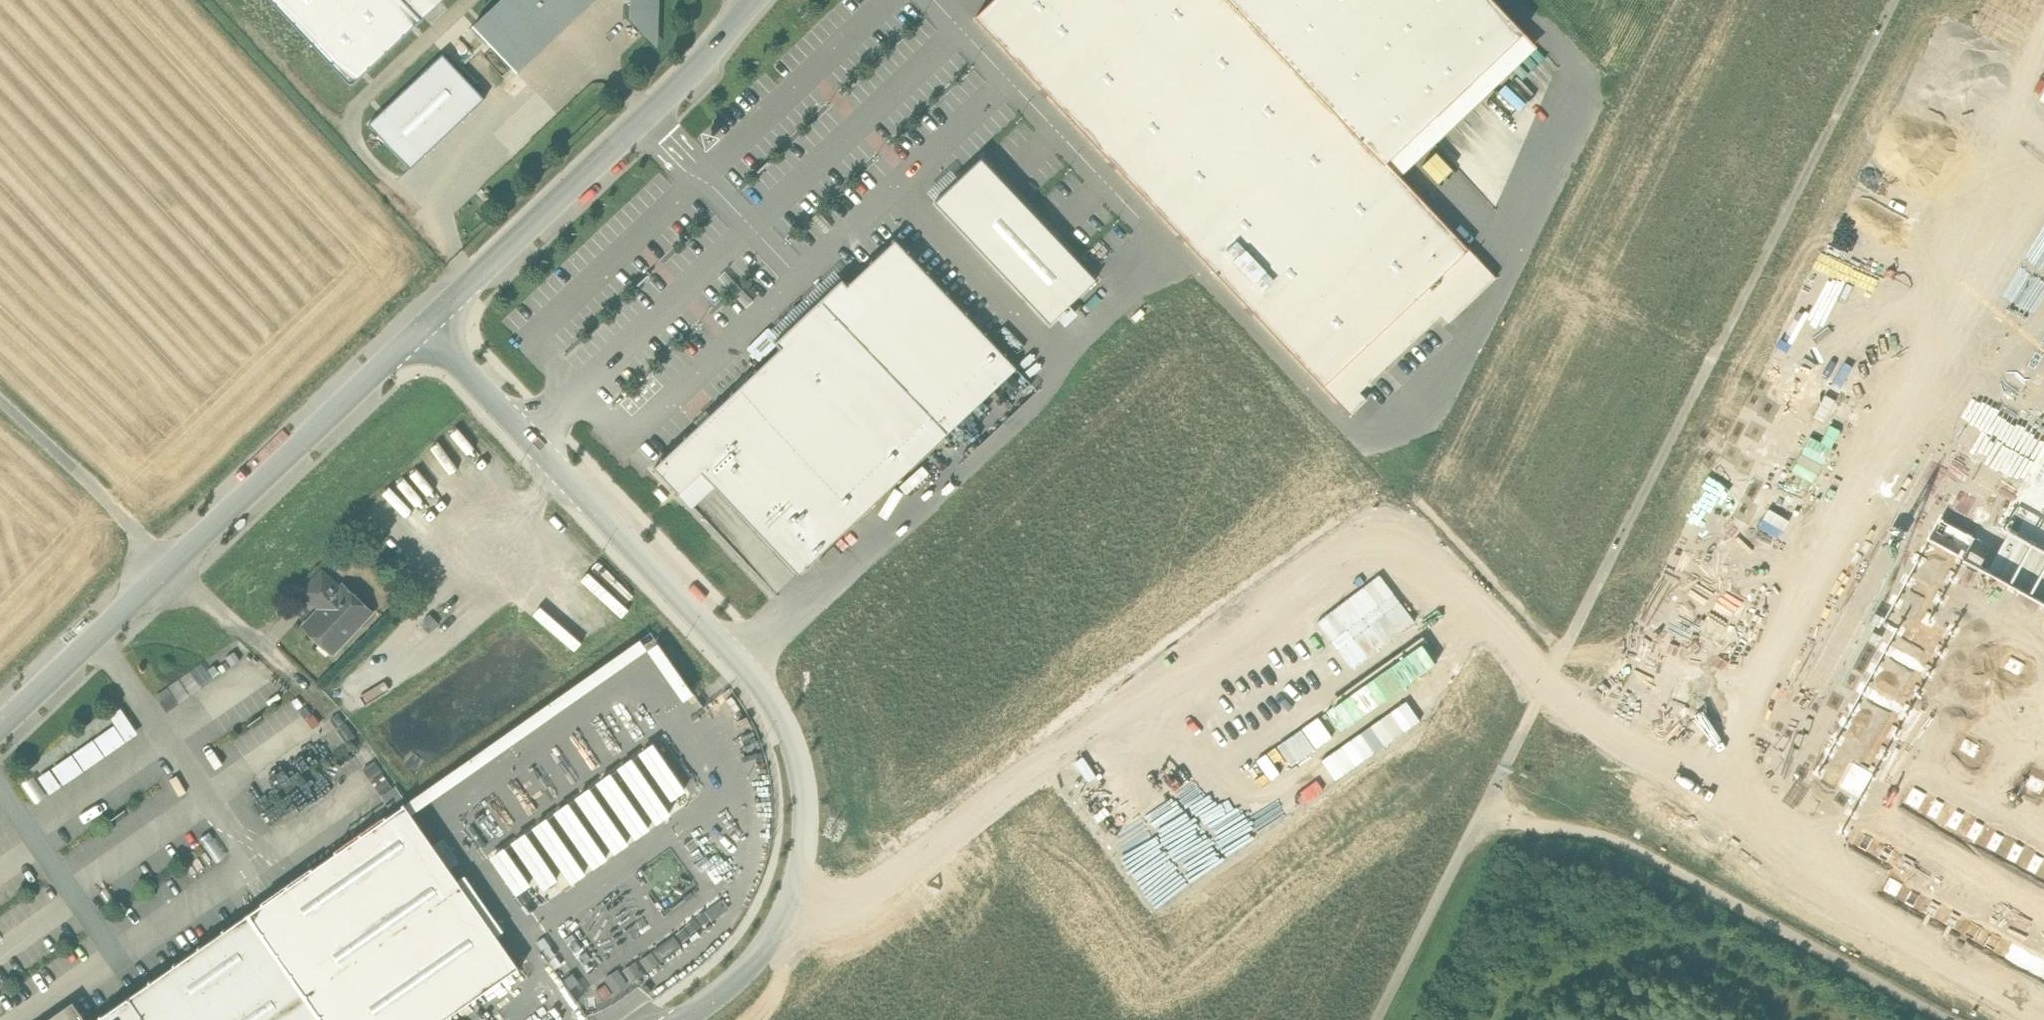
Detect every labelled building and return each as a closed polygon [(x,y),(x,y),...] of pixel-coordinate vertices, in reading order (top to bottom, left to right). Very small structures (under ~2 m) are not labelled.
[(407,0),(282,0),(357,79),(423,17),(407,0)] [(423,17),(441,0),(407,0),(423,17)] [(474,24),(517,70),(592,0),(500,0),(474,24)] [(631,16),(646,32),(657,21),(658,0),(632,0),(631,16)] [(1232,0),(993,0),(976,16),(978,17),(1144,194),(1324,385),(1469,248),(1401,175),(1387,161),(1385,163),(1232,0)] [(1495,0),(1232,0),(1385,163),(1387,161),(1450,101),(1525,31),(1495,0)] [(1538,45),(1525,31),(1387,161),(1401,175),(1538,45)] [(441,48),(362,120),(403,165),(482,93),(441,48)] [(1416,162),(1435,183),(1455,165),(1435,144),(1416,162)] [(1097,274),(982,155),(935,200),(1053,321),(1091,283),(1097,274)] [(798,572),(1016,357),(897,235),(895,239),(848,282),(843,276),(776,340),(782,347),(655,467),(679,492),(701,471),(715,486),(798,572)] [(1469,248),(1324,385),(1351,414),(1367,399),(1360,391),(1442,313),(1449,321),(1494,279),(1497,277),(1469,248)] [(1813,773),(1852,794),(1818,856),(2043,977),(2043,377),(2017,363),(1877,622),(1890,629),(1813,773)] [(715,486),(701,471),(679,492),(693,507),(715,486)] [(340,589),(322,572),(304,591),(322,607),(304,626),(332,652),(372,610),(344,584),(340,589)] [(643,646),(672,698),(691,688),(661,636),(643,646)] [(591,680),(639,647),(632,638),(585,671),(591,680)] [(166,708),(187,697),(177,677),(155,688),(166,708)] [(48,790),(138,733),(122,708),(32,765),(48,790)] [(658,738),(502,836),(535,887),(551,877),(528,842),(534,838),(561,881),(578,871),(565,851),(571,847),(584,867),(600,857),(598,855),(694,795),(658,738)] [(35,772),(22,781),(34,800),(47,792),(35,772)] [(324,1019),(442,1019),(519,966),(406,804),(249,913),(263,933),(280,922),(308,962),(291,974),(324,1019)] [(522,885),(503,845),(486,853),(506,893),(522,885)] [(249,913),(95,1019),(324,1019),(291,974),(308,962),(280,922),(263,933),(249,913)] [(565,985),(582,1013),(613,994),(605,981),(588,992),(579,976),(565,985)] [(74,1001),(46,1019),(87,1019),(74,1001)]
